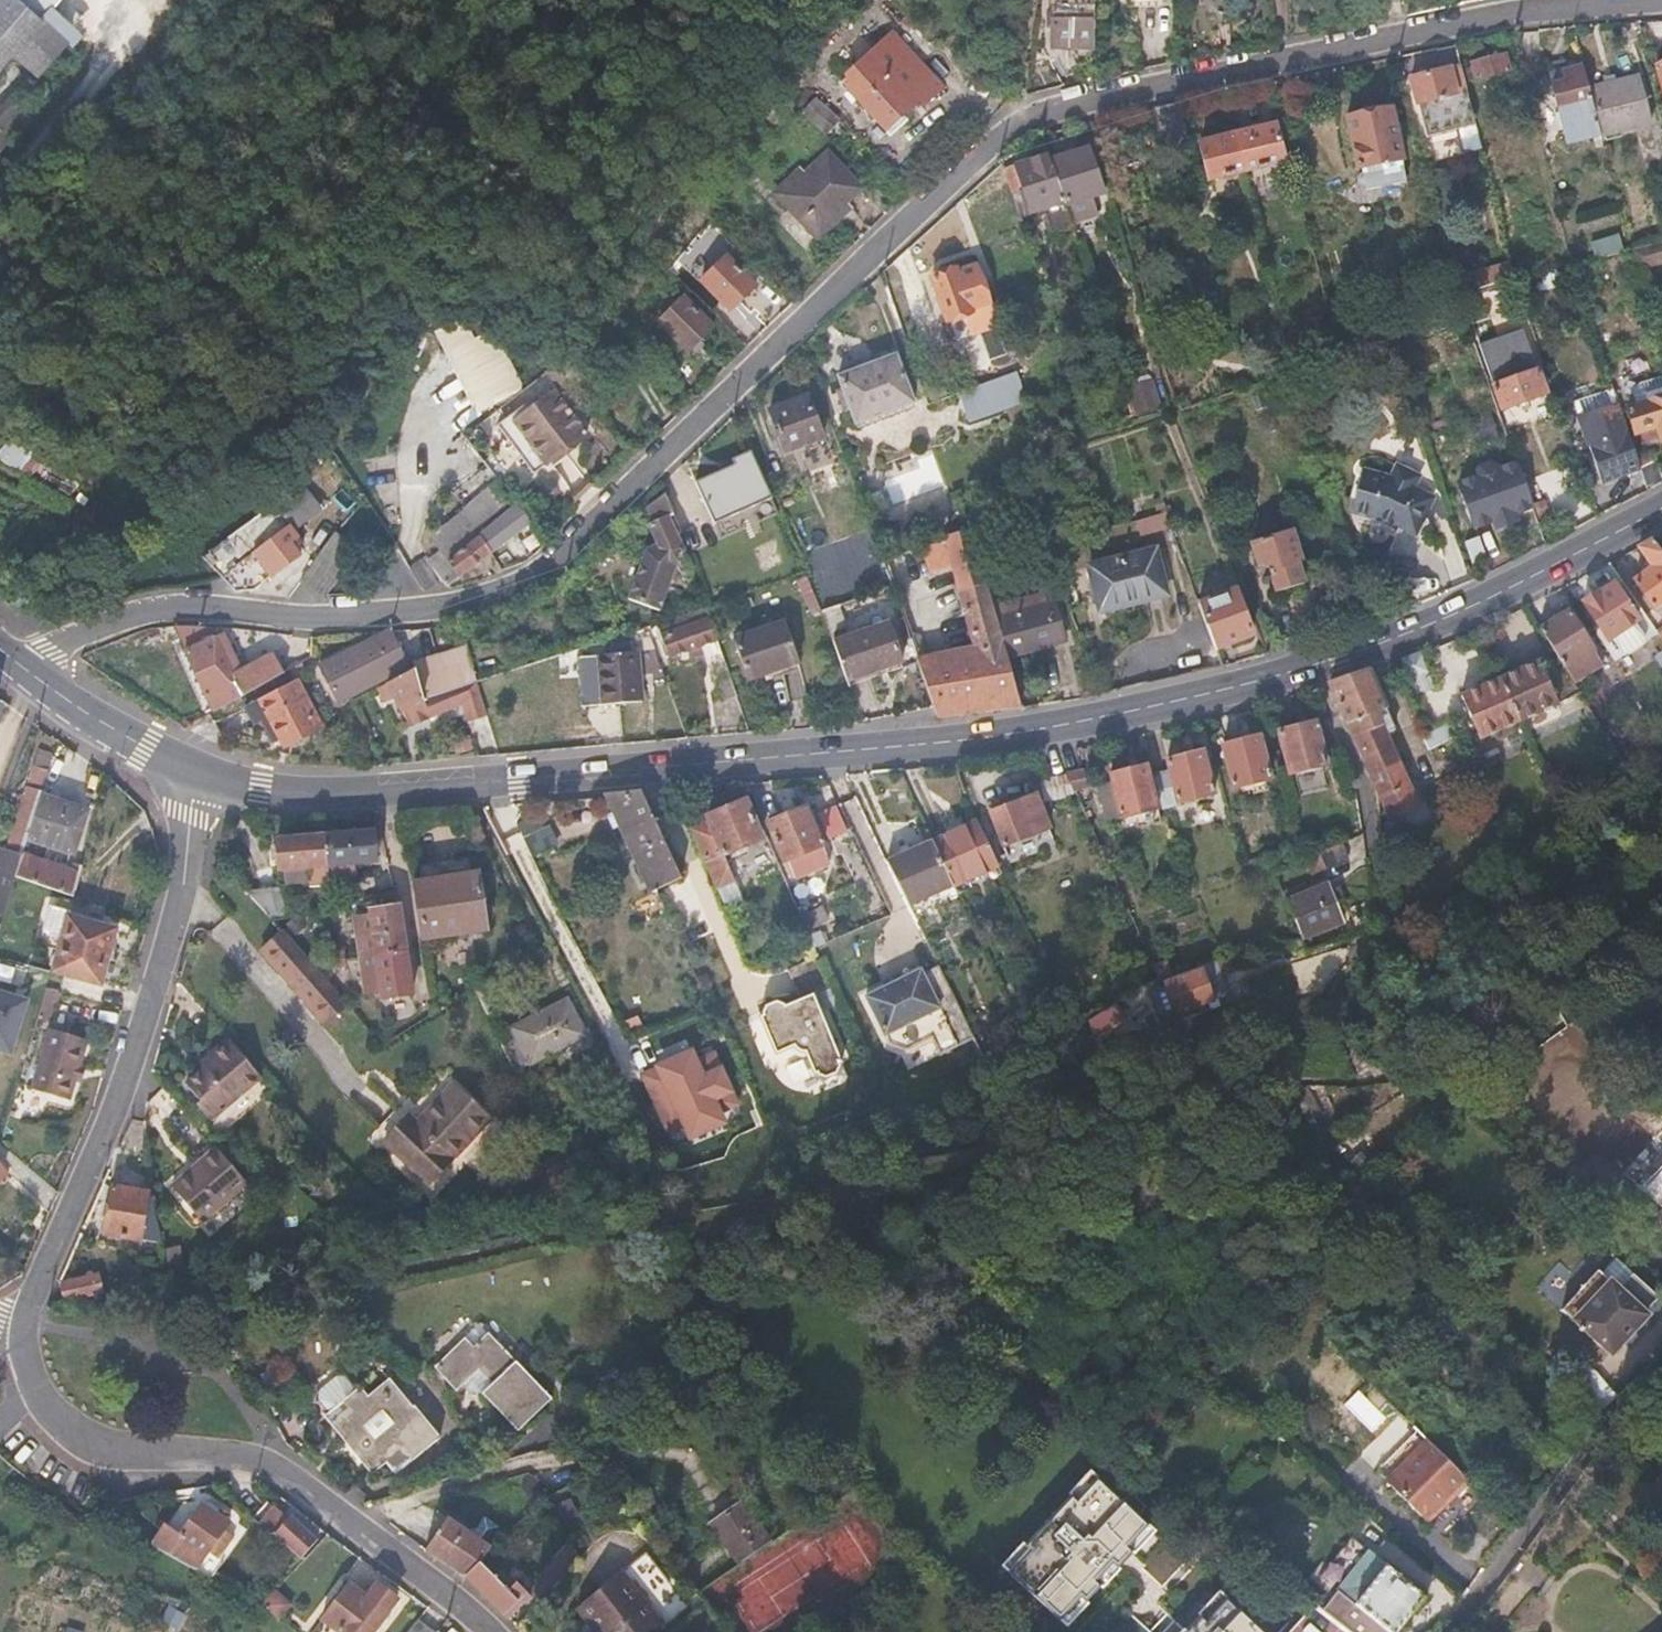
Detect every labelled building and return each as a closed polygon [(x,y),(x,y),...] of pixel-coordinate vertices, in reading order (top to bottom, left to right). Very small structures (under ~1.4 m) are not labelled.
[(63,0),(0,0),(0,70),(39,27),(63,0)] [(1090,0),(1053,0),(1052,50),(1089,50),(1090,0)] [(39,27),(0,70),(0,76),(18,92),(22,96),(64,50),(39,27)] [(939,83),(889,32),(840,78),(862,98),(861,104),(884,128),(899,113),(916,97),(921,101),(939,83)] [(1504,52),(1472,58),(1476,76),(1507,68),(1504,52)] [(1595,113),(1589,89),(1581,59),(1548,68),(1563,123),(1595,113)] [(1424,137),(1478,127),(1462,65),(1412,76),(1424,137)] [(1595,113),(1602,138),(1652,125),(1639,75),(1589,89),(1595,113)] [(829,127),(843,111),(818,89),(804,106),(829,127)] [(22,96),(18,92),(0,111),(0,146),(36,108),(22,96)] [(1348,117),(1358,169),(1362,168),(1384,164),(1397,183),(1398,186),(1402,186),(1405,185),(1407,182),(1403,158),(1392,107),(1348,117)] [(904,118),(899,113),(884,128),(889,133),(904,118)] [(1235,134),(1244,170),(1247,169),(1284,160),(1275,123),(1238,134),(1235,134)] [(1209,179),(1244,170),(1235,134),(1200,143),(1209,179)] [(1065,204),(1066,206),(1104,192),(1090,150),(1051,162),(1065,204)] [(1020,167),(1014,151),(1002,163),(1010,187),(1022,183),(1025,192),(1023,197),(1031,214),(1065,204),(1051,162),(1049,157),(1020,167)] [(832,155),(809,175),(804,170),(778,195),(818,236),(843,213),(842,209),(864,190),(832,155)] [(1367,190),(1397,183),(1384,164),(1362,168),(1363,174),(1365,174),(1366,175),(1367,175),(1368,176),(1368,177),(1369,178),(1369,179),(1368,182),(1367,184),(1365,184),(1367,190)] [(1365,174),(1363,174),(1361,175),(1360,176),(1359,176),(1359,177),(1359,178),(1358,178),(1358,179),(1358,180),(1358,181),(1359,181),(1359,182),(1359,183),(1360,183),(1361,184),(1362,184),(1363,185),(1364,185),(1365,184),(1367,184),(1368,182),(1369,179),(1369,178),(1368,177),(1368,176),(1367,175),(1366,175),(1365,174)] [(1589,239),(1594,257),(1623,249),(1618,231),(1589,239)] [(1630,248),(1635,265),(1647,261),(1646,257),(1661,253),(1661,242),(1661,240),(1630,248)] [(731,256),(706,279),(733,309),(758,288),(731,256)] [(957,269),(934,277),(955,340),(980,332),(992,360),(1008,355),(978,266),(958,271),(957,269)] [(1475,291),(1515,280),(1512,267),(1456,281),(1460,295),(1475,291)] [(1439,285),(1441,299),(1457,295),(1460,295),(1456,281),(1439,285)] [(1487,326),(1475,291),(1460,295),(1472,331),(1483,327),(1487,326)] [(715,326),(688,297),(663,321),(691,349),(715,326)] [(1409,310),(1395,314),(1400,329),(1414,325),(1409,310)] [(466,314),(437,327),(466,393),(437,405),(445,421),(523,387),(496,326),(475,335),(466,314)] [(1501,381),(1483,327),(1472,331),(1490,384),(1501,381)] [(1490,384),(1499,410),(1549,392),(1540,366),(1532,369),(1521,337),(1497,346),(1506,376),(1501,381),(1490,384)] [(915,402),(898,355),(841,377),(839,377),(843,389),(838,391),(845,410),(851,409),(856,423),(915,402)] [(1149,372),(1124,381),(1136,413),(1161,405),(1149,372)] [(1015,374),(961,394),(969,422),(1026,402),(1015,374)] [(1661,398),(1661,377),(1639,385),(1635,389),(1634,395),(1638,406),(1661,398)] [(584,432),(551,389),(512,419),(545,464),(584,432)] [(811,397),(774,412),(789,452),(826,437),(811,397)] [(1656,427),(1661,443),(1661,442),(1661,398),(1638,406),(1627,410),(1635,434),(1656,427)] [(1126,422),(1136,419),(1130,400),(1121,403),(1126,422)] [(1601,482),(1640,467),(1640,465),(1637,457),(1622,411),(1618,402),(1592,411),(1602,441),(1589,446),(1601,482)] [(1474,444),(1497,438),(1491,410),(1467,416),(1474,444)] [(1592,411),(1579,416),(1589,446),(1602,441),(1592,411)] [(718,539),(757,525),(756,520),(774,513),(751,450),(693,471),(718,539)] [(1648,491),(1661,483),(1661,477),(1657,460),(1653,461),(1650,452),(1637,457),(1640,465),(1640,467),(1648,491)] [(873,503),(939,491),(933,460),(880,470),(881,476),(869,479),(873,503)] [(1462,483),(1477,527),(1494,520),(1515,512),(1532,506),(1517,462),(1501,468),(1500,466),(1491,463),(1482,467),(1478,475),(1479,477),(1462,483)] [(1398,532),(1401,529),(1417,536),(1434,500),(1416,490),(1419,477),(1400,466),(1392,480),(1367,472),(1354,516),(1380,522),(1398,532)] [(465,484),(476,498),(497,482),(486,468),(465,484)] [(459,511),(465,518),(474,529),(512,501),(497,482),(476,498),(459,511)] [(304,486),(286,507),(306,524),(324,504),(304,486)] [(693,529),(668,495),(652,505),(644,510),(653,525),(649,527),(681,575),(658,580),(663,606),(669,606),(670,611),(704,604),(691,532),(693,529)] [(207,555),(223,576),(236,590),(242,590),(252,590),(303,550),(294,538),(301,533),(294,521),(292,524),(275,500),(207,555)] [(479,536),(491,551),(529,522),(516,507),(479,536)] [(1135,519),(1139,532),(1165,525),(1161,511),(1135,519)] [(1515,512),(1494,520),(1497,527),(1518,519),(1515,512)] [(435,541),(449,559),(479,536),(474,529),(465,518),(435,541)] [(334,529),(300,581),(313,589),(326,598),(360,546),(334,529)] [(997,619),(980,560),(972,529),(885,557),(893,581),(935,708),(938,718),(1021,706),(1007,658),(997,619)] [(1305,582),(1298,563),(1302,560),(1293,532),(1253,544),(1261,565),(1268,564),(1277,593),(1305,582)] [(1464,538),(1470,557),(1485,553),(1479,534),(1464,538)] [(437,569),(442,577),(449,584),(491,551),(479,536),(449,559),(437,569)] [(1654,540),(1639,548),(1653,567),(1636,582),(1656,609),(1661,604),(1661,551),(1654,540)] [(1099,609),(1165,594),(1155,550),(1089,566),(1099,609)] [(875,589),(893,581),(885,557),(868,564),(875,589)] [(1599,592),(1585,603),(1608,641),(1639,620),(1615,585),(1600,594),(1599,592)] [(1201,607),(1217,650),(1252,636),(1236,594),(1201,607)] [(828,621),(830,626),(858,616),(854,599),(822,608),(828,621)] [(997,619),(1007,658),(1064,642),(1054,604),(997,619)] [(710,609),(662,624),(671,657),(721,642),(710,609)] [(1570,611),(1541,629),(1561,661),(1576,684),(1578,683),(1580,680),(1570,663),(1593,648),(1570,611)] [(783,621),(738,638),(751,677),(797,663),(783,621)] [(834,640),(848,682),(901,664),(887,621),(834,640)] [(215,628),(168,626),(184,656),(220,636),(215,628)] [(391,631),(377,638),(321,664),(339,704),(408,669),(407,664),(411,661),(407,652),(402,656),(400,648),(391,631)] [(184,656),(212,709),(255,686),(284,672),(273,651),(234,672),(229,663),(233,660),(220,636),(184,656)] [(450,690),(478,681),(469,648),(440,656),(450,690)] [(1661,667),(1661,649),(1653,655),(1661,667)] [(637,651),(598,654),(602,706),(640,702),(637,651)] [(1435,686),(1422,653),(1403,660),(1417,693),(1435,686)] [(435,662),(444,692),(450,690),(440,656),(415,663),(417,667),(435,662)] [(1541,662),(1502,679),(1521,723),(1560,705),(1556,694),(1576,684),(1561,661),(1544,669),(1541,662)] [(417,667),(418,672),(425,697),(444,692),(435,662),(417,667)] [(284,672),(255,686),(286,745),(318,729),(301,698),(305,696),(292,667),(284,672)] [(418,672),(379,691),(386,702),(396,698),(409,724),(466,702),(469,707),(484,700),(478,681),(450,690),(444,692),(425,697),(418,672)] [(1396,730),(1371,672),(1332,686),(1377,788),(1378,790),(1384,803),(1388,820),(1420,805),(1388,735),(1396,730)] [(1521,723),(1502,679),(1462,697),(1482,740),(1521,723)] [(726,705),(740,701),(734,684),(721,689),(726,705)] [(1315,724),(1280,733),(1291,775),(1326,766),(1315,724)] [(1515,731),(1500,737),(1506,754),(1521,748),(1515,731)] [(472,733),(454,735),(456,751),(473,749),(472,733)] [(1271,781),(1261,738),(1223,747),(1235,789),(1271,781)] [(1497,740),(1478,748),(1485,763),(1504,755),(1497,740)] [(1471,766),(1459,741),(1449,746),(1459,771),(1471,766)] [(1169,769),(1154,774),(1163,809),(1169,806),(1214,794),(1205,752),(1167,760),(1169,769)] [(47,767),(32,764),(8,845),(2,848),(0,855),(0,917),(13,874),(21,852),(26,834),(38,797),(47,767)] [(1112,783),(1097,787),(1108,821),(1123,817),(1124,820),(1158,811),(1147,766),(1111,775),(1112,783)] [(1296,775),(1301,794),(1326,788),(1321,769),(1296,775)] [(1068,775),(1043,778),(1046,800),(1071,796),(1068,775)] [(641,792),(606,795),(654,891),(656,890),(681,876),(678,869),(641,792)] [(990,811),(1004,846),(1048,830),(1036,795),(990,811)] [(80,810),(38,797),(26,834),(69,847),(80,810)] [(709,820),(693,826),(717,883),(735,877),(725,853),(759,839),(744,801),(707,815),(709,820)] [(806,806),(768,822),(792,876),(829,859),(806,806)] [(487,818),(507,856),(532,850),(515,813),(487,818)] [(998,863),(979,822),(934,843),(954,887),(999,865),(998,863)] [(373,830),(324,834),(327,865),(328,883),(353,881),(352,862),(375,860),(373,830)] [(304,867),(327,865),(324,834),(277,839),(281,883),(305,881),(304,867)] [(934,843),(890,863),(911,908),(954,887),(934,843)] [(1348,859),(1342,846),(1319,857),(1326,869),(1348,859)] [(71,894),(79,864),(70,862),(68,868),(21,852),(13,874),(71,894)] [(656,890),(665,908),(702,891),(689,865),(678,869),(681,876),(656,890)] [(478,872),(414,881),(422,937),(487,926),(478,872)] [(282,886),(253,890),(274,916),(285,915),(282,886)] [(1288,903),(1302,938),(1345,923),(1330,886),(1288,903)] [(60,992),(93,1001),(114,922),(87,915),(89,907),(70,903),(68,910),(48,905),(40,930),(61,935),(52,969),(61,972),(56,991),(60,992)] [(405,948),(397,903),(369,909),(370,918),(373,940),(375,953),(405,948)] [(824,905),(805,908),(808,925),(827,921),(824,905)] [(373,940),(370,918),(353,921),(357,941),(373,940)] [(313,964),(278,921),(255,939),(330,1030),(353,1011),(313,964)] [(412,992),(405,948),(375,953),(377,963),(368,966),(369,982),(381,981),(383,997),(412,992)] [(818,993),(835,985),(821,953),(792,967),(806,998),(791,1004),(783,1000),(771,1004),(768,1015),(766,1015),(782,1053),(798,1046),(802,1049),(808,1051),(812,1051),(821,1071),(829,1075),(845,1070),(845,1062),(848,1061),(818,993)] [(1203,967),(1169,977),(1180,1013),(1231,998),(1221,966),(1204,970),(1203,967)] [(941,1054),(974,1039),(941,970),(940,968),(926,974),(924,968),(902,977),(886,985),(868,992),(891,1040),(899,1045),(926,1033),(928,1038),(932,1037),(941,1054)] [(883,978),(886,985),(902,977),(899,971),(883,978)] [(60,992),(56,991),(45,988),(38,1012),(53,1016),(60,992)] [(1120,998),(1097,1011),(1104,1026),(1127,1013),(1120,998)] [(497,1040),(512,1075),(583,1033),(565,1000),(497,1040)] [(1247,1012),(1245,1004),(1239,1006),(1217,1013),(1220,1022),(1247,1012)] [(76,1079),(81,1062),(88,1037),(50,1027),(33,1086),(71,1097),(76,1079)] [(209,1118),(258,1076),(227,1038),(207,1054),(211,1059),(203,1066),(185,1081),(198,1098),(195,1101),(209,1118)] [(670,1144),(725,1123),(721,1111),(739,1104),(722,1060),(701,1068),(692,1045),(640,1064),(670,1144)] [(199,1061),(203,1066),(211,1059),(207,1054),(199,1061)] [(86,1064),(81,1062),(76,1079),(81,1081),(86,1064)] [(378,1149),(420,1193),(485,1133),(452,1096),(412,1133),(404,1125),(378,1149)] [(198,1219),(244,1181),(215,1145),(168,1182),(198,1219)] [(159,1241),(148,1191),(111,1186),(103,1232),(159,1241)] [(172,1241),(159,1243),(166,1268),(172,1268),(174,1266),(172,1241)] [(96,1272),(57,1280),(61,1300),(102,1291),(96,1272)] [(1610,1282),(1574,1320),(1612,1355),(1661,1300),(1637,1278),(1623,1291),(1610,1282)] [(490,1389),(480,1399),(517,1437),(550,1405),(488,1339),(473,1352),(465,1343),(433,1372),(455,1396),(461,1390),(478,1376),(490,1389)] [(478,1376),(461,1390),(466,1396),(480,1399),(490,1389),(478,1376)] [(317,1402),(328,1414),(353,1393),(342,1380),(335,1379),(317,1394),(317,1402)] [(324,1418),(374,1475),(388,1463),(398,1474),(441,1435),(413,1406),(411,1407),(389,1382),(366,1398),(358,1388),(353,1393),(328,1414),(324,1418)] [(1427,1521),(1469,1480),(1418,1429),(1411,1436),(1421,1445),(1386,1480),(1427,1521)] [(1375,1469),(1386,1480),(1421,1445),(1411,1436),(1375,1469)] [(1116,1528),(1131,1542),(1151,1520),(1102,1473),(1080,1493),(1075,1490),(1026,1539),(1031,1545),(1010,1567),(1061,1614),(1080,1595),(1086,1598),(1104,1580),(1098,1576),(1118,1555),(1103,1540),(1116,1528)] [(164,1517),(144,1543),(197,1577),(214,1554),(222,1562),(242,1534),(234,1528),(236,1524),(204,1501),(182,1530),(164,1517)] [(570,1501),(554,1507),(561,1523),(577,1516),(570,1501)] [(736,1502),(707,1523),(735,1560),(764,1538),(736,1502)] [(263,1505),(248,1520),(267,1540),(273,1534),(284,1524),(263,1505)] [(446,1517),(424,1548),(464,1575),(478,1561),(491,1547),(486,1544),(473,1535),(446,1517)] [(484,1519),(473,1535),(486,1544),(497,1527),(484,1519)] [(288,1520),(284,1524),(273,1534),(296,1559),(311,1544),(288,1520)] [(1135,1547),(1131,1542),(1116,1528),(1103,1540),(1118,1555),(1098,1576),(1104,1580),(1135,1547)] [(537,1579),(551,1591),(582,1560),(570,1543),(537,1579)] [(649,1551),(627,1567),(670,1622),(691,1605),(649,1551)] [(214,1554),(197,1577),(212,1586),(227,1565),(222,1562),(214,1554)] [(478,1561),(464,1575),(508,1615),(529,1594),(502,1568),(495,1575),(478,1561)] [(1351,1631),(1394,1631),(1424,1597),(1385,1563),(1375,1575),(1360,1562),(1320,1607),(1351,1631)] [(576,1604),(596,1631),(648,1631),(665,1620),(627,1568),(576,1604)] [(376,1587),(359,1609),(341,1595),(321,1621),(335,1631),(369,1631),(394,1602),(376,1587)] [(281,1613),(266,1598),(252,1612),(271,1623),(281,1613)] [(1230,1598),(1209,1619),(1204,1615),(1187,1631),(1264,1631),(1230,1598)] [(186,1612),(170,1603),(161,1618),(177,1627),(186,1612)] [(436,1629),(422,1618),(410,1631),(434,1631),(436,1629)]
